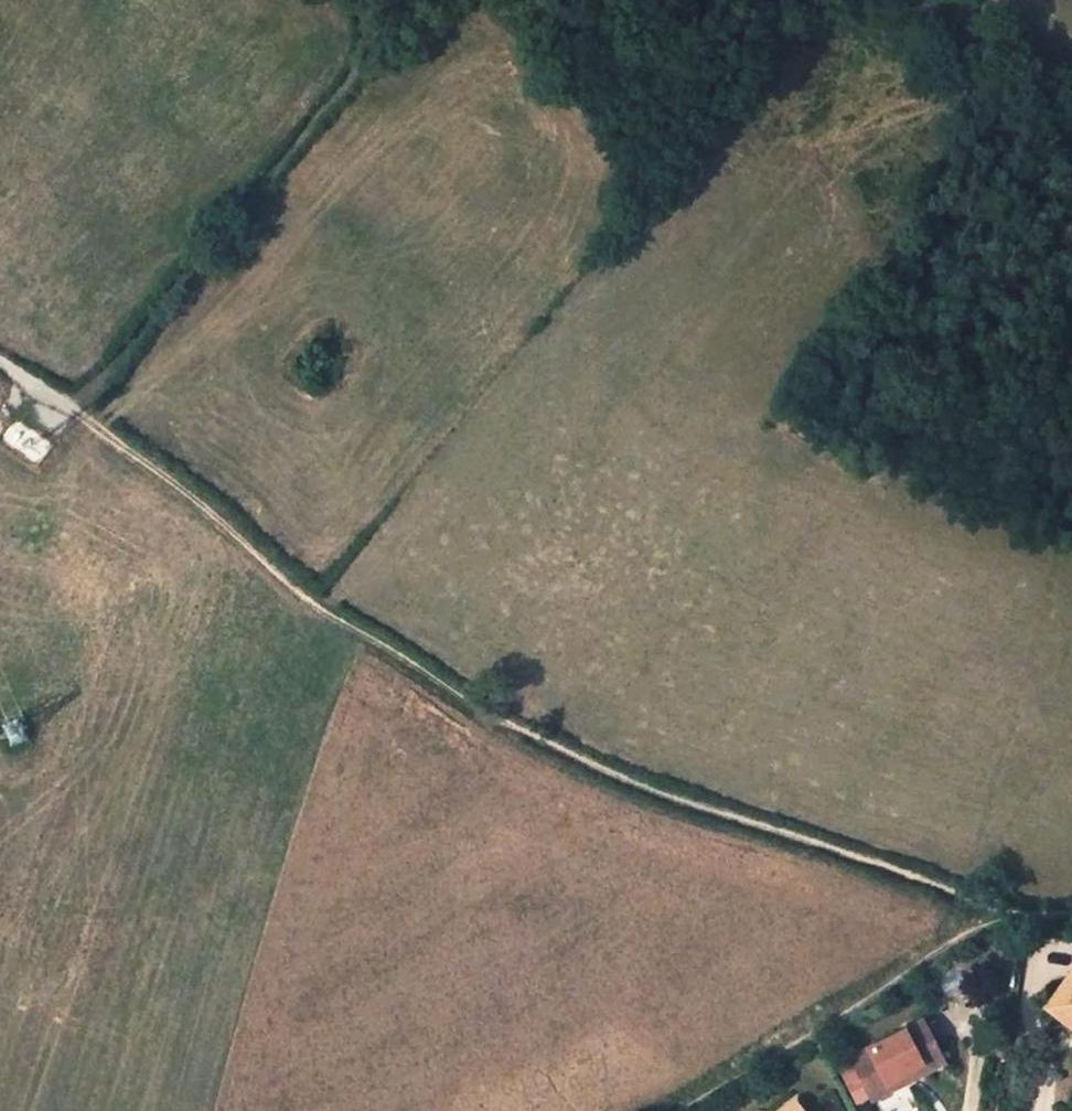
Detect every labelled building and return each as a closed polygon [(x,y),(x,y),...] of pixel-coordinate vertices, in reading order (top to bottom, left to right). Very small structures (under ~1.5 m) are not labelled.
[(1048,1010),(1071,1027),(1071,978),(1048,1010)] [(944,1066),(921,1024),(852,1058),(870,1095),(904,1079),(906,1084),(944,1066)] [(904,1079),(870,1095),(872,1100),(906,1084),(904,1079)]
